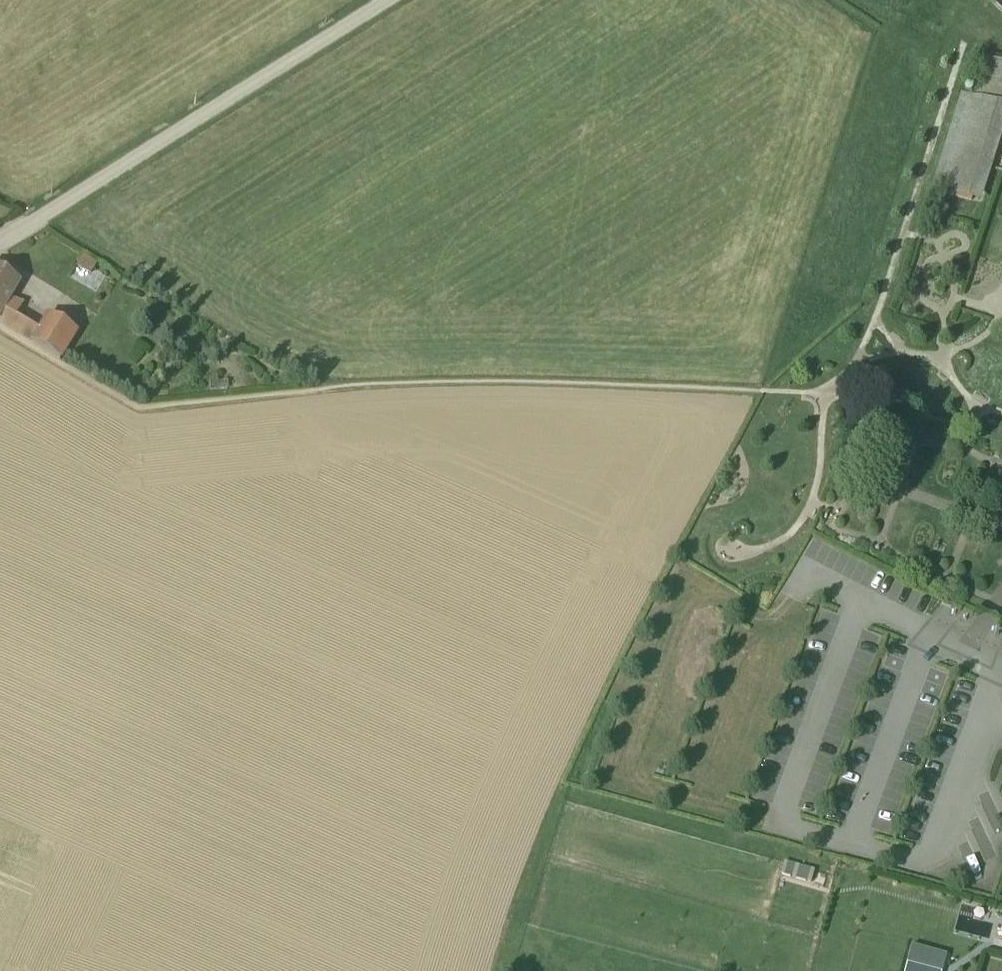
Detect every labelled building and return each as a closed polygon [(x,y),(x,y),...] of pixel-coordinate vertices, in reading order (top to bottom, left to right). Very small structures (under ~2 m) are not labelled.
[(979,67),(970,107),(958,104),(929,198),(978,214),(1001,136),(1001,73),(979,67)] [(96,273),(82,264),(75,277),(88,285),(96,273)] [(77,342),(46,323),(37,339),(15,327),(22,314),(11,307),(19,293),(0,281),(0,334),(60,370),(77,342)] [(992,854),(990,854),(989,842),(960,844),(962,890),(994,889),(992,854)] [(777,883),(809,889),(812,876),(780,869),(777,883)]
